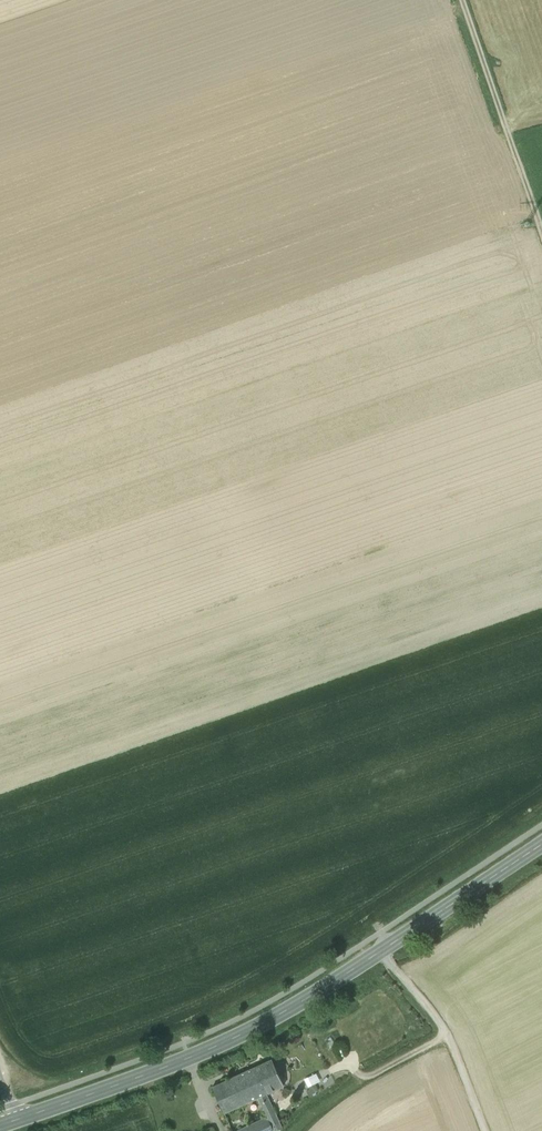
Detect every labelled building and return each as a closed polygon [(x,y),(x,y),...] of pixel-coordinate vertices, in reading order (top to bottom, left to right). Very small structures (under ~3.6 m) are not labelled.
[(272,1060),(254,1068),(266,1094),(284,1086),(272,1060)] [(254,1068),(237,1076),(249,1102),(257,1098),(266,1094),(254,1068)] [(306,1079),(309,1086),(319,1081),(316,1074),(306,1079)] [(237,1076),(212,1087),(224,1113),(249,1102),(237,1076)] [(257,1098),(267,1119),(273,1130),(277,1130),(282,1129),(266,1094),(257,1098)] [(240,1130),(273,1130),(267,1119),(240,1130)]
